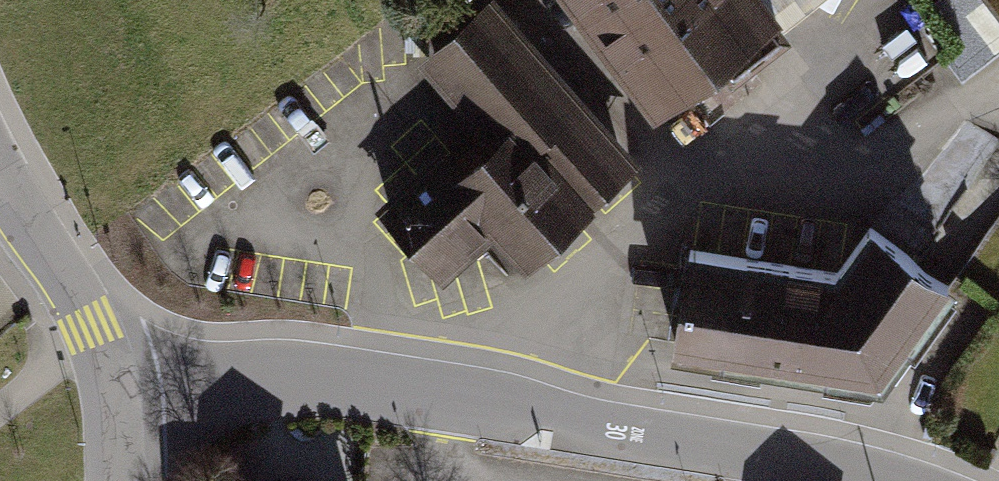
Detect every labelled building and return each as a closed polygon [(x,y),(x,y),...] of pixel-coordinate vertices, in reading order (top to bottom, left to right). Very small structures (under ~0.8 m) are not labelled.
[(407,63),(463,130),(379,200),(443,276),(488,238),(523,280),(638,184),(484,0),(483,0),(407,63)] [(656,124),(780,30),(757,0),(561,0),(656,124)] [(785,27),(819,0),(765,0),(785,27)] [(893,18),(838,60),(874,106),(929,64),(893,18)] [(826,255),(813,360),(885,369),(960,266),(879,209),(844,257),(826,255)] [(813,360),(826,255),(689,238),(675,343),(813,360)]
